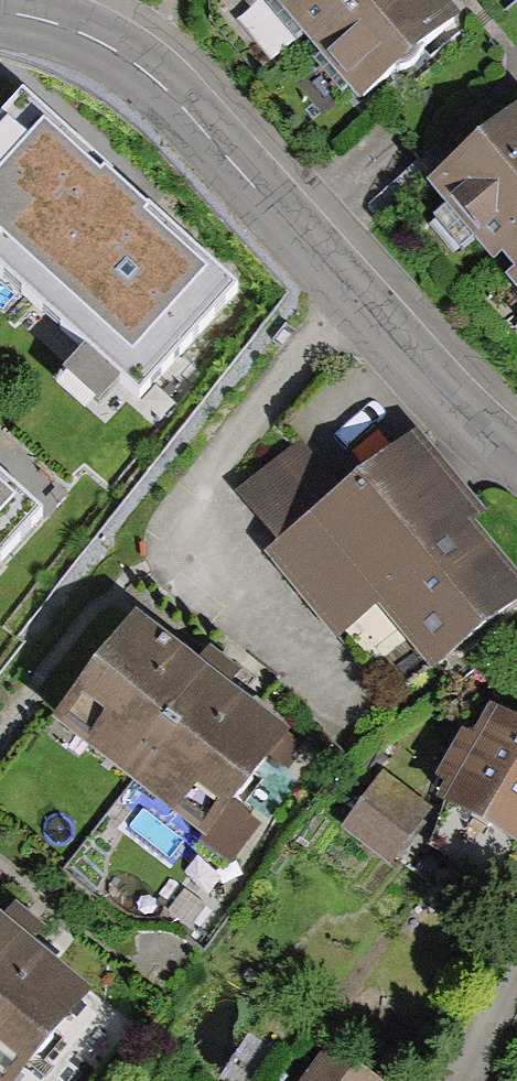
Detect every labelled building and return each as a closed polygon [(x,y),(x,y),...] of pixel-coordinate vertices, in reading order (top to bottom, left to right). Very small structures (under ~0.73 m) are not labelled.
[(464,18),(449,0),(279,0),(363,105),(464,18)] [(9,94),(0,104),(0,281),(131,394),(227,283),(9,94)] [(433,173),(516,271),(516,101),(433,173)] [(516,601),(516,570),(476,517),(482,512),(416,428),(342,486),(305,439),(239,491),(277,540),(269,547),(341,639),(382,607),(431,669),(516,601)] [(0,484),(0,550),(33,513),(0,484)] [(239,801),(295,725),(138,610),(57,719),(237,851),(262,818),(239,801)] [(490,707),(440,798),(516,840),(516,721),(490,707)] [(389,862),(429,806),(383,773),(343,828),(389,862)] [(94,979),(0,901),(0,1080),(9,1080),(94,979)] [(331,1043),(304,1080),(385,1080),(331,1043)]
